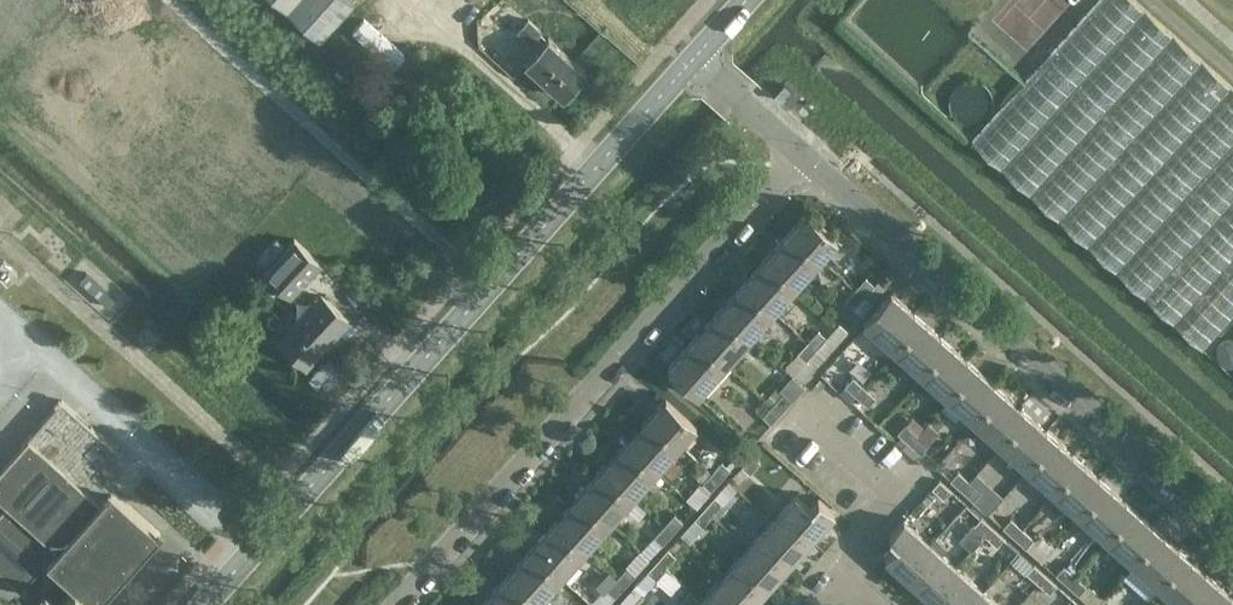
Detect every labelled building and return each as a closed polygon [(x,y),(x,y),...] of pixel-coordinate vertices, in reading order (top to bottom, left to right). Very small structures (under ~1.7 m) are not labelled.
[(355,1),(354,0),(278,0),(320,39),(355,1)] [(486,17),(502,0),(467,0),(486,17)] [(1135,0),(1099,0),(1026,81),(972,141),(1202,348),(1232,314),(1232,87),(1135,0)] [(548,35),(544,40),(538,35),(542,29),(528,17),(517,30),(531,42),(533,40),(539,45),(524,62),(563,97),(587,70),(548,35)] [(787,80),(772,96),(802,123),(817,107),(787,80)] [(845,137),(834,148),(846,160),(857,149),(845,137)] [(807,211),(784,238),(814,265),(838,239),(807,211)] [(814,265),(784,238),(760,263),(791,291),(814,265)] [(295,239),(264,272),(291,296),(322,264),(295,239)] [(4,259),(0,263),(0,274),(8,282),(18,272),(4,259)] [(791,291),(760,263),(737,289),(768,317),(791,291)] [(871,303),(889,283),(881,276),(874,284),(866,276),(845,299),(854,307),(863,296),(871,303)] [(768,317),(737,289),(714,315),(745,343),(768,317)] [(864,321),(891,346),(918,315),(891,291),(864,321)] [(307,369),(352,320),(321,292),(276,340),(307,369)] [(745,343),(714,315),(691,341),(722,368),(745,343)] [(944,338),(918,315),(891,346),(917,369),(944,338)] [(825,355),(839,339),(831,332),(827,337),(818,329),(809,340),(825,355)] [(971,362),(944,338),(917,369),(943,393),(971,362)] [(827,356),(825,355),(809,340),(802,347),(797,352),(783,368),(791,375),(801,384),(815,369),(820,363),(827,356)] [(722,368),(691,341),(667,367),(698,395),(722,368)] [(997,385),(971,362),(943,393),(969,416),(997,385)] [(853,376),(845,385),(868,405),(876,397),(853,376)] [(868,405),(845,385),(840,391),(862,412),(868,405)] [(1023,409),(997,385),(969,416),(996,439),(1023,409)] [(762,416),(771,423),(792,400),(783,392),(762,416)] [(694,429),(697,425),(666,398),(642,425),(673,452),(694,429)] [(116,448),(62,400),(0,469),(0,497),(7,504),(0,512),(0,571),(21,590),(47,561),(75,586),(67,596),(76,604),(78,604),(86,596),(96,604),(161,533),(94,473),(116,448)] [(1049,432),(1023,409),(996,439),(1022,463),(1049,432)] [(928,443),(918,434),(924,427),(912,416),(906,423),(898,432),(920,452),(928,443)] [(673,452),(642,425),(619,451),(649,478),(673,452)] [(1076,456),(1049,432),(1022,463),(1048,486),(1076,456)] [(649,478),(619,451),(595,477),(626,504),(639,516),(646,508),(633,496),(649,478)] [(752,454),(741,466),(750,473),(761,461),(752,454)] [(1102,479),(1076,456),(1048,486),(1074,510),(1102,479)] [(711,491),(710,491),(730,468),(722,461),(702,483),(700,481),(686,498),(697,507),(711,491)] [(982,491),(971,481),(958,470),(950,479),(965,492),(973,500),(982,491)] [(626,504),(595,477),(572,503),(603,530),(626,504)] [(951,490),(940,479),(932,487),(944,498),(951,490)] [(1128,503),(1102,479),(1074,510),(1101,533),(1128,503)] [(728,481),(695,519),(681,534),(690,542),(704,526),(703,526),(723,503),(724,503),(737,489),(728,481)] [(796,494),(773,520),(803,547),(835,512),(818,497),(810,506),(796,494)] [(603,530),(572,503),(549,529),(579,556),(603,530)] [(1154,526),(1128,503),(1101,533),(1127,557),(1154,526)] [(640,550),(649,558),(683,521),(675,513),(654,536),(653,536),(640,550)] [(1004,537),(981,516),(974,525),(983,533),(973,544),(987,556),(1004,537)] [(1023,529),(1016,522),(1011,518),(1009,520),(1004,525),(1003,526),(1008,531),(1016,537),(1023,529)] [(885,557),(912,581),(939,550),(904,519),(889,535),(898,543),(885,557)] [(773,520),(750,545),(780,573),(803,547),(773,520)] [(1154,526),(1127,557),(1153,580),(1181,549),(1154,526)] [(579,556),(549,529),(525,555),(556,583),(579,556)] [(1023,529),(1016,537),(1042,561),(1049,552),(1023,529)] [(750,545),(727,571),(757,598),(780,573),(750,545)] [(668,548),(647,571),(655,579),(676,555),(668,548)] [(1181,549),(1153,580),(1179,604),(1207,573),(1181,549)] [(939,550),(912,581),(937,604),(965,573),(939,550)] [(1051,569),(1090,604),(1096,604),(1103,597),(1084,579),(1082,581),(1076,576),(1080,571),(1079,571),(1077,568),(1073,564),(1071,560),(1065,553),(1051,569)] [(525,555),(502,581),(528,604),(536,604),(556,583),(525,555)] [(1050,593),(1057,584),(1034,564),(1027,572),(1050,593)] [(615,596),(636,573),(627,566),(606,589),(615,596)] [(704,596),(713,604),(751,604),(757,598),(727,571),(704,596)] [(937,604),(939,604),(983,604),(990,596),(965,573),(937,604)] [(1179,604),(1181,604),(1225,604),(1232,596),(1207,573),(1179,604)] [(502,581),(481,604),(528,604),(502,581)] [(37,604),(55,604),(57,601),(45,593),(37,604)] [(700,601),(695,597),(688,604),(713,604),(704,596),(700,601)] [(983,604),(1000,604),(990,596),(983,604)]
